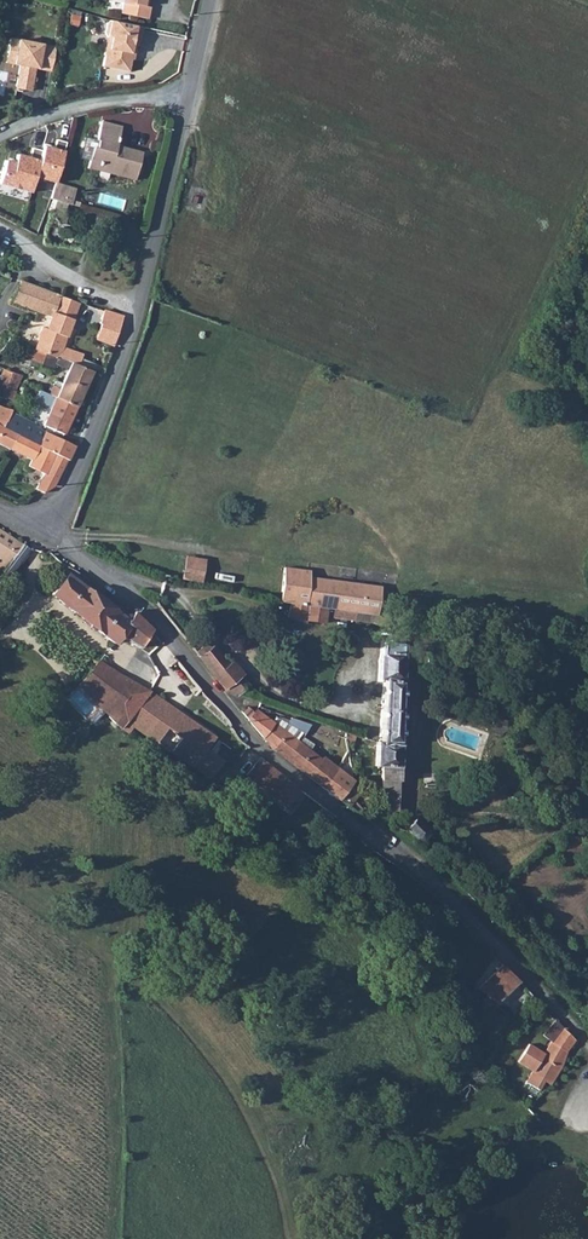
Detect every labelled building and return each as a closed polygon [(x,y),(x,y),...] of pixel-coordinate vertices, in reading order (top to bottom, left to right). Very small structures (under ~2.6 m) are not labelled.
[(121,14),(146,19),(149,7),(143,6),(144,0),(123,0),(122,1),(125,2),(121,14)] [(142,26),(108,19),(108,21),(105,21),(102,33),(106,37),(99,65),(126,71),(131,49),(135,50),(136,45),(138,45),(141,32),(142,26)] [(33,66),(51,70),(56,47),(11,37),(8,52),(16,53),(21,60),(20,64),(16,86),(31,90),(34,73),(32,72),(33,66)] [(16,53),(8,52),(6,61),(20,64),(21,60),(16,53)] [(122,135),(105,131),(107,123),(102,121),(98,140),(86,137),(81,159),(91,161),(89,167),(105,171),(106,167),(127,172),(139,175),(145,151),(119,146),(122,135)] [(107,123),(105,131),(122,135),(124,127),(107,123)] [(43,148),(35,175),(56,181),(68,140),(58,138),(56,144),(45,141),(43,148)] [(43,148),(33,146),(30,156),(17,152),(15,161),(6,158),(0,177),(0,181),(30,190),(35,175),(43,148)] [(54,187),(52,196),(74,204),(78,189),(56,181),(55,184),(54,187)] [(19,283),(12,303),(38,313),(46,291),(20,281),(19,283)] [(38,313),(35,323),(44,328),(36,349),(35,351),(65,362),(72,365),(80,367),(83,356),(62,349),(79,302),(78,302),(46,291),(38,313)] [(123,317),(103,311),(99,325),(101,326),(96,340),(114,347),(123,317)] [(29,349),(27,355),(33,357),(35,351),(29,349)] [(35,351),(33,357),(31,364),(58,375),(65,362),(35,351)] [(72,365),(55,399),(75,408),(83,393),(92,373),(80,367),(72,365)] [(12,366),(9,371),(21,376),(24,371),(12,366)] [(0,382),(0,384),(15,391),(21,376),(9,371),(6,370),(0,382)] [(0,384),(0,401),(9,404),(12,398),(15,391),(0,384)] [(75,408),(55,399),(45,394),(39,392),(34,404),(49,411),(42,425),(62,434),(75,408)] [(0,406),(0,446),(10,451),(25,420),(11,413),(11,411),(0,406)] [(25,420),(10,451),(32,462),(29,469),(42,474),(34,489),(43,496),(54,489),(67,460),(38,446),(39,444),(44,433),(35,426),(25,420)] [(39,444),(38,446),(67,460),(70,456),(74,446),(44,433),(39,444)] [(4,552),(11,558),(20,546),(0,533),(0,556),(4,552)] [(11,558),(4,552),(0,556),(0,571),(11,558)] [(205,559),(186,557),(183,573),(203,576),(205,559)] [(280,601),(280,602),(291,603),(326,608),(356,612),(377,615),(377,614),(381,587),(310,577),(310,571),(286,568),(284,568),(280,601)] [(112,598),(90,583),(86,589),(65,573),(49,593),(111,642),(117,634),(136,647),(146,637),(156,648),(162,643),(147,627),(133,614),(131,618),(127,616),(121,618),(106,606),(112,598)] [(203,576),(183,573),(182,580),(202,583),(203,576)] [(291,603),(286,618),(304,623),(305,621),(324,623),(326,608),(291,603)] [(377,615),(356,612),(355,620),(376,623),(377,615)] [(208,641),(195,652),(199,658),(213,647),(208,641)] [(380,743),(377,743),(375,766),(377,766),(377,768),(382,768),(381,781),(397,781),(406,645),(383,643),(382,657),(381,657),(380,680),(385,680),(381,731),(380,743)] [(213,647),(199,658),(227,692),(234,695),(246,685),(239,675),(241,674),(231,661),(227,664),(213,647)] [(169,669),(170,668),(176,661),(171,654),(162,663),(169,669)] [(96,658),(77,682),(118,727),(124,720),(206,780),(216,766),(219,760),(203,748),(213,737),(150,693),(96,658)] [(176,661),(170,668),(193,697),(198,702),(203,696),(176,661)] [(103,711),(77,682),(62,700),(78,717),(94,719),(103,711)] [(222,712),(208,700),(203,707),(226,729),(231,725),(222,712)] [(247,708),(242,713),(244,715),(271,747),(286,759),(298,743),(296,741),(301,735),(303,736),(310,725),(291,719),(288,725),(275,718),(271,723),(256,711),(254,713),(248,708),(247,708)] [(247,745),(240,740),(235,747),(242,752),(247,745)] [(298,743),(286,759),(322,787),(337,768),(321,758),(319,760),(298,743)] [(337,768),(322,787),(338,800),(353,780),(345,774),(337,768)] [(381,781),(380,790),(396,791),(397,781),(381,781)] [(380,790),(379,803),(381,806),(393,818),(394,819),(396,791),(380,790)] [(415,820),(405,829),(406,830),(419,843),(429,833),(415,820)] [(517,979),(502,963),(476,988),(494,1002),(517,979)] [(563,1027),(530,1072),(550,1084),(561,1065),(568,1047),(574,1039),(563,1027)] [(476,1058),(484,1064),(492,1052),(490,1051),(483,1048),(476,1058)]
